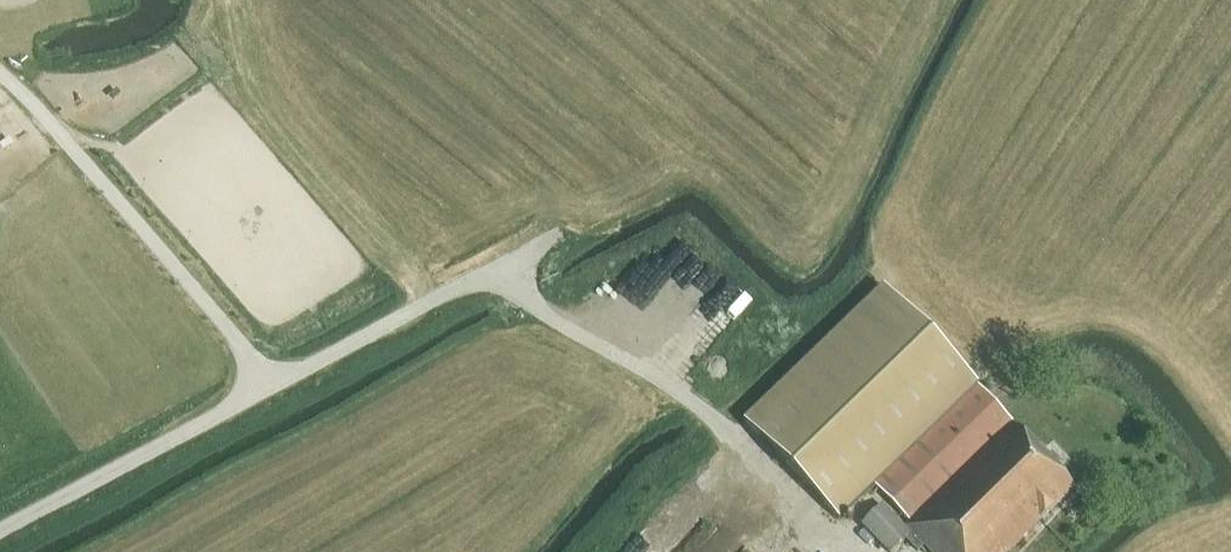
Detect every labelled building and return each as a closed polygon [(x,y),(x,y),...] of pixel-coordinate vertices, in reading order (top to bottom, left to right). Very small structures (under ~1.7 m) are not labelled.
[(732,278),(719,291),(739,312),(752,299),(732,278)] [(882,287),(742,422),(837,520),(874,485),(911,522),(906,527),(909,530),(907,531),(882,505),(862,523),(889,551),(891,551),(906,538),(918,551),(924,545),(931,551),(1008,551),(1074,489),(1012,425),(1014,423),(977,385),(882,287)]
